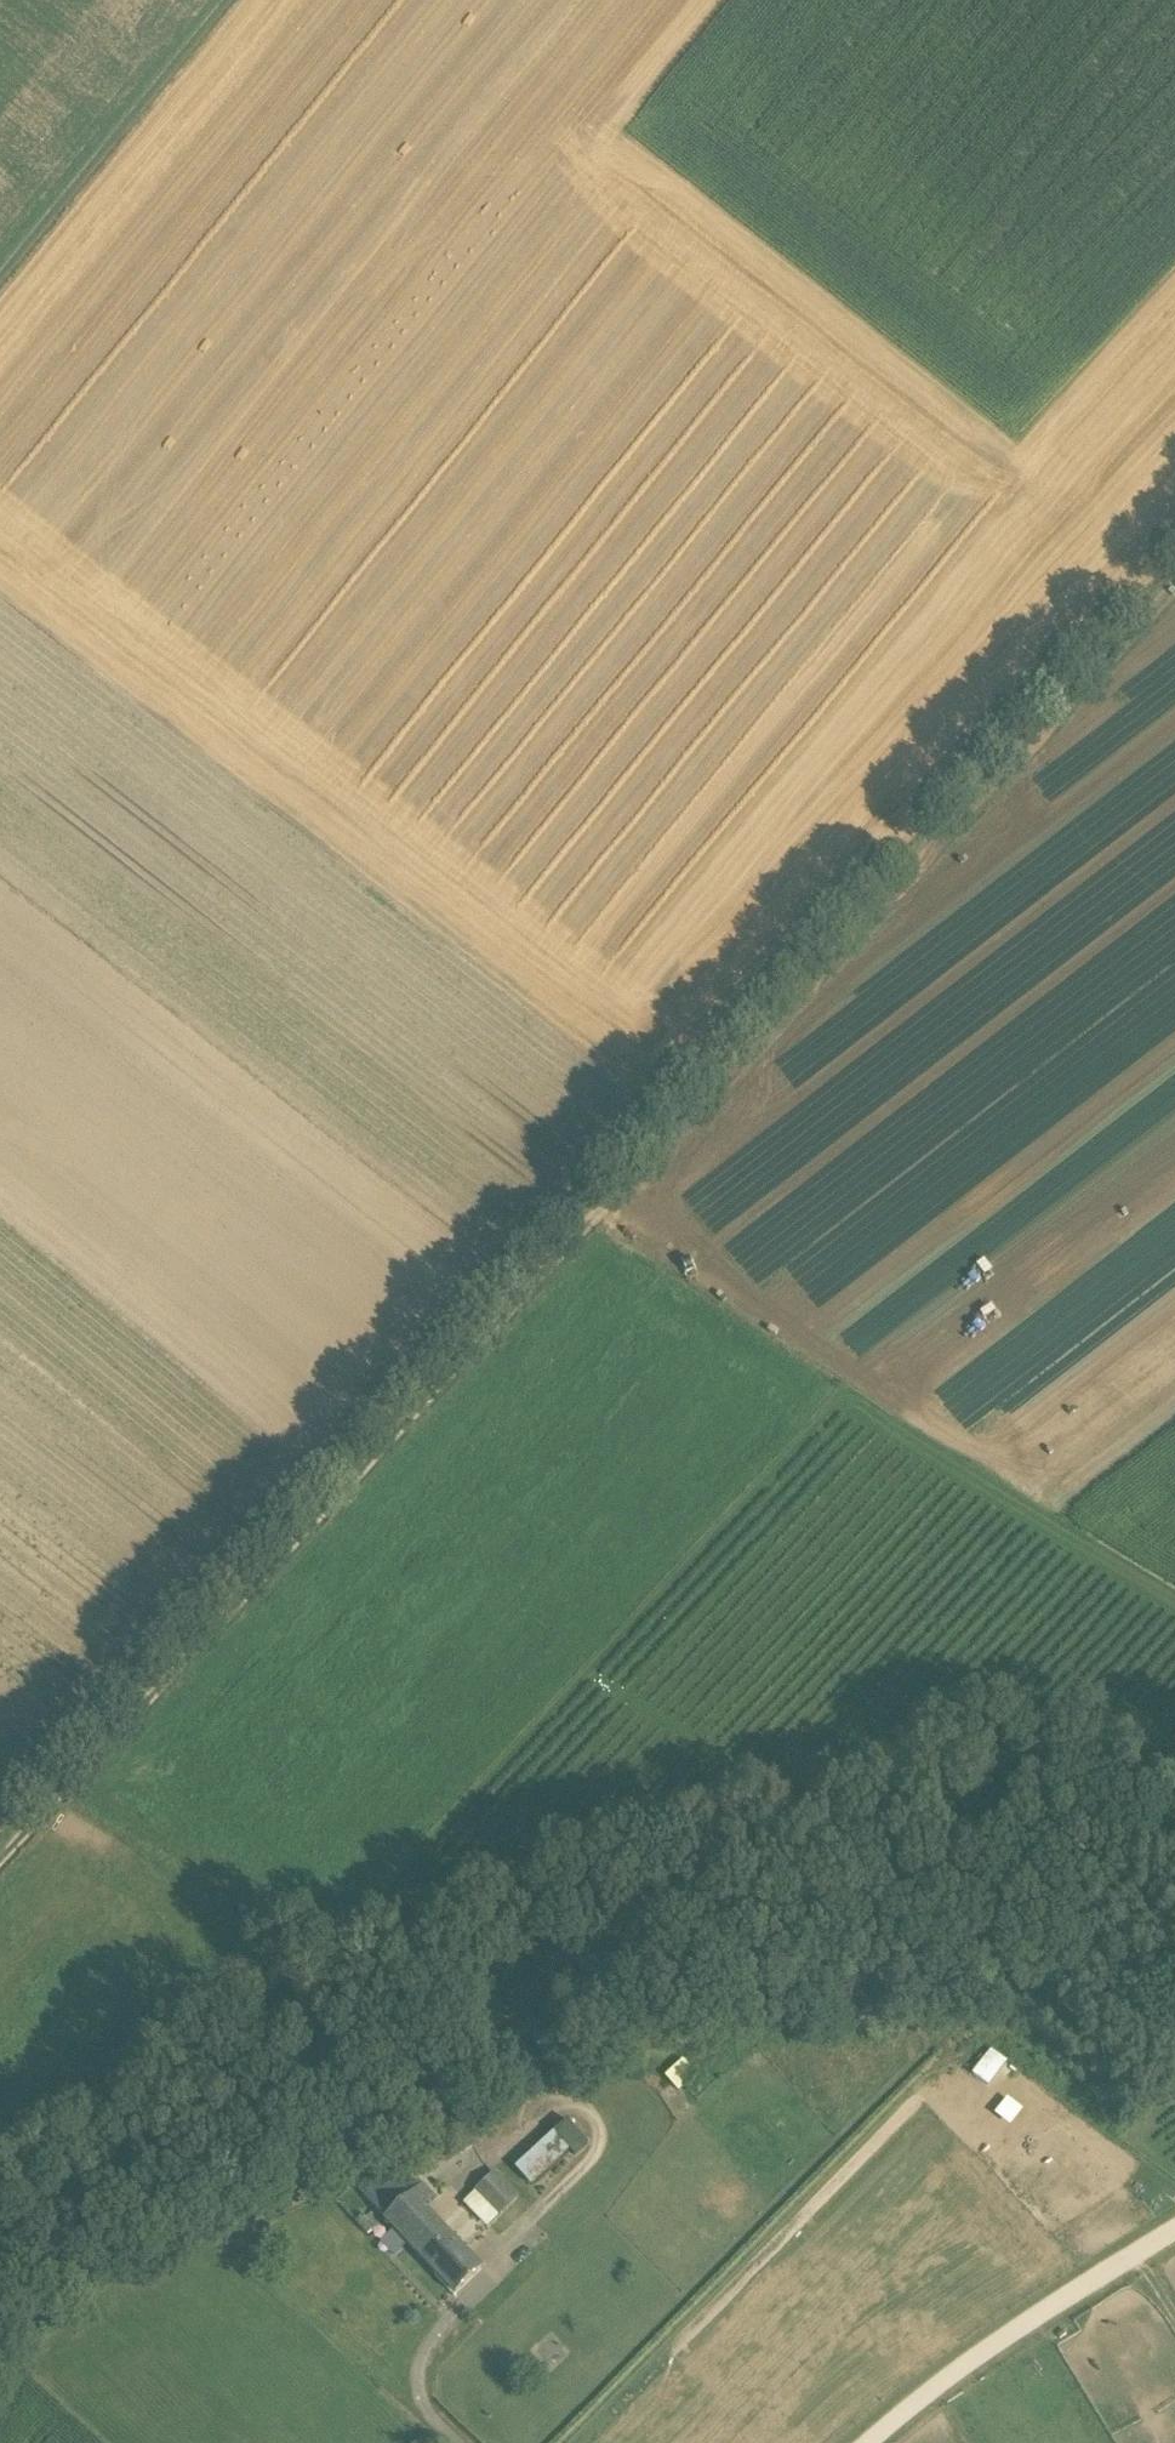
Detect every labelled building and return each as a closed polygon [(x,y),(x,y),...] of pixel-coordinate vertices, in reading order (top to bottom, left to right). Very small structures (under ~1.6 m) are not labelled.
[(684,2063),(667,2077),(680,2093),(697,2079),(684,2063)] [(450,2159),(475,2146),(466,2128),(441,2141),(450,2159)] [(568,2144),(556,2131),(516,2168),(528,2181),(568,2144)] [(412,2194),(391,2175),(386,2178),(365,2198),(456,2294),(483,2269),(412,2194)] [(494,2176),(478,2190),(499,2213),(515,2199),(494,2176)]
